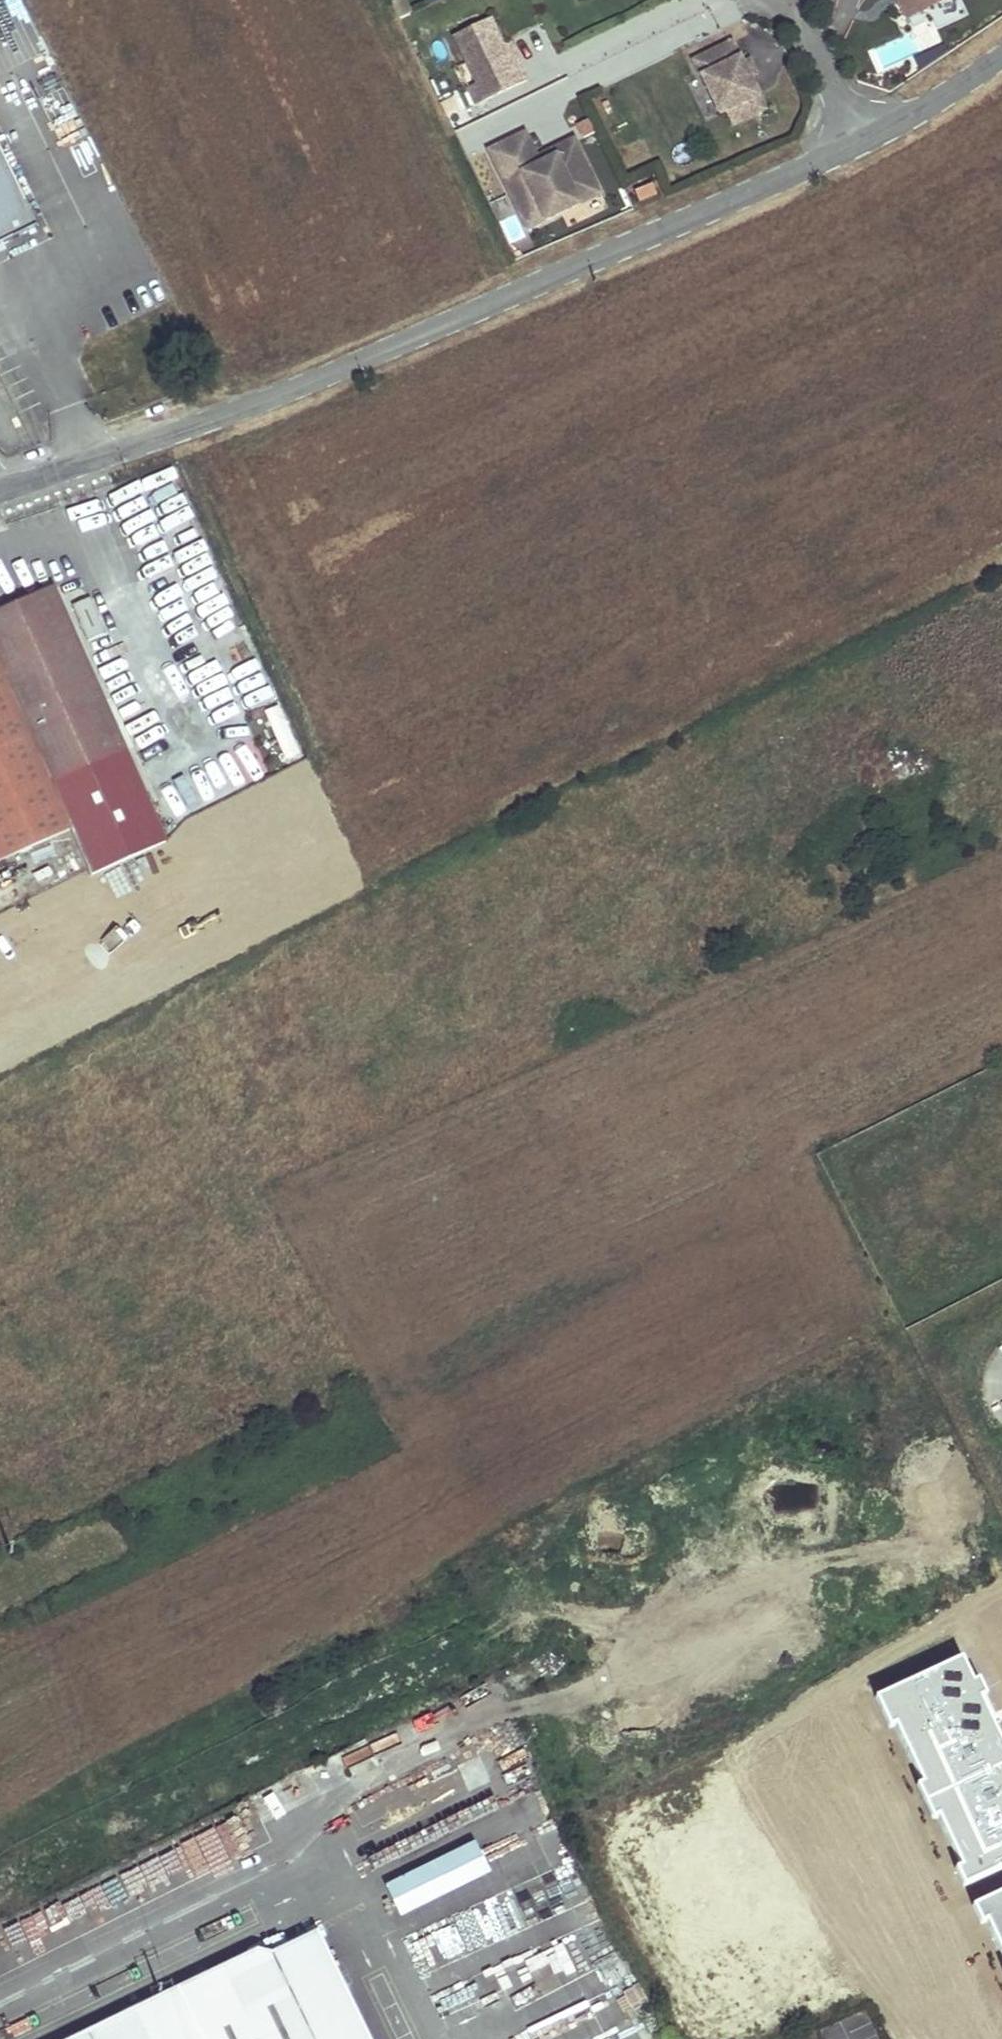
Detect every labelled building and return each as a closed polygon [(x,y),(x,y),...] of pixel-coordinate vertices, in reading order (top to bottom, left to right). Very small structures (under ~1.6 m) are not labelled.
[(919,0),(898,0),(907,19),(925,11),(919,0)] [(925,11),(947,0),(919,0),(925,11)] [(490,19),(453,36),(477,85),(485,101),(527,81),(519,65),(514,69),(503,47),(490,19)] [(727,112),(758,97),(749,78),(742,65),(732,43),(693,62),(720,116),(727,112)] [(509,44),(503,47),(514,69),(519,65),(509,44)] [(749,62),(742,65),(749,78),(756,75),(749,62)] [(477,85),(468,89),(476,106),(485,101),(477,85)] [(765,111),(758,97),(727,112),(733,126),(765,111)] [(525,134),(488,152),(527,231),(601,195),(577,147),(540,165),(537,159),(525,134)] [(577,147),(574,140),(537,159),(540,165),(577,147)] [(35,232),(0,159),(0,248),(35,232)] [(653,186),(635,193),(640,205),(657,197),(653,186)] [(0,611),(0,665),(32,736),(51,781),(125,748),(54,587),(0,611)] [(32,736),(0,665),(0,751),(32,736)] [(1001,1366),(1001,1339),(986,1366),(998,1373),(1001,1366)] [(942,1735),(1001,1854),(1001,1707),(942,1735)] [(473,1843),(452,1853),(467,1885),(488,1875),(473,1843)] [(396,1917),(466,1890),(453,1856),(383,1882),(396,1917)] [(92,2038),(371,2038),(319,1929),(92,2038)] [(514,1971),(497,1979),(510,2006),(527,1998),(514,1971)] [(458,1980),(457,2004),(483,2006),(484,1981),(458,1980)]
